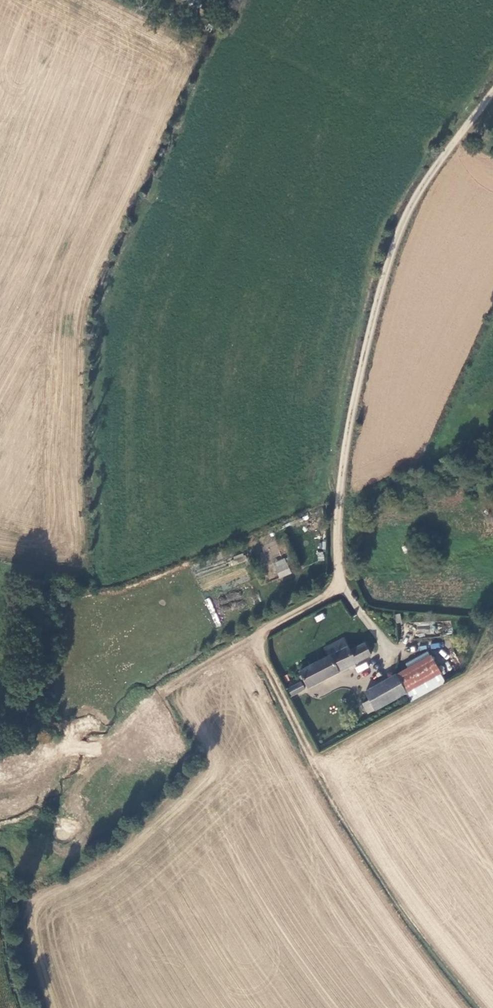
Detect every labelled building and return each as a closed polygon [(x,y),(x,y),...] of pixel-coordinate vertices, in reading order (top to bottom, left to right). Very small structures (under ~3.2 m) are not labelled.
[(231,558),(234,565),(246,560),(243,553),(231,558)] [(273,562),(279,578),(291,574),(285,558),(273,562)] [(306,686),(367,655),(361,642),(347,649),(341,638),(322,647),(326,656),(298,670),(306,686)] [(400,660),(406,667),(427,655),(421,648),(400,660)] [(393,674),(403,692),(437,673),(427,655),(406,667),(393,674)] [(357,673),(369,668),(367,661),(355,666),(357,673)] [(414,698),(442,682),(437,673),(403,692),(405,696),(408,701),(414,698)] [(366,697),(373,709),(403,692),(393,674),(362,691),(366,697)] [(295,676),(283,683),(286,689),(298,682),(295,676)] [(366,713),(373,709),(366,697),(359,701),(366,713)]
